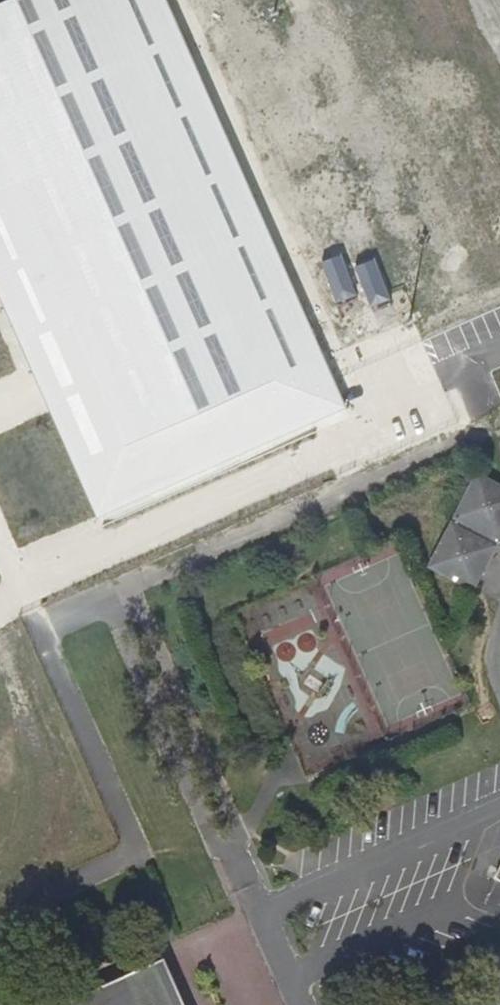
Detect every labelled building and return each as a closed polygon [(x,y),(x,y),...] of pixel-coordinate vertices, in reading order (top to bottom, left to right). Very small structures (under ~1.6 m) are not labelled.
[(0,2),(0,298),(37,382),(50,411),(95,516),(98,521),(351,412),(335,376),(167,0),(4,0),(0,2)] [(477,475),(455,517),(458,519),(454,526),(450,524),(429,566),(472,588),(493,547),(486,544),(491,537),(497,540),(499,536),(499,487),(477,475)] [(499,884),(499,862),(491,880),(499,884)] [(163,960),(67,1004),(68,1004),(184,1004),(163,960)]
